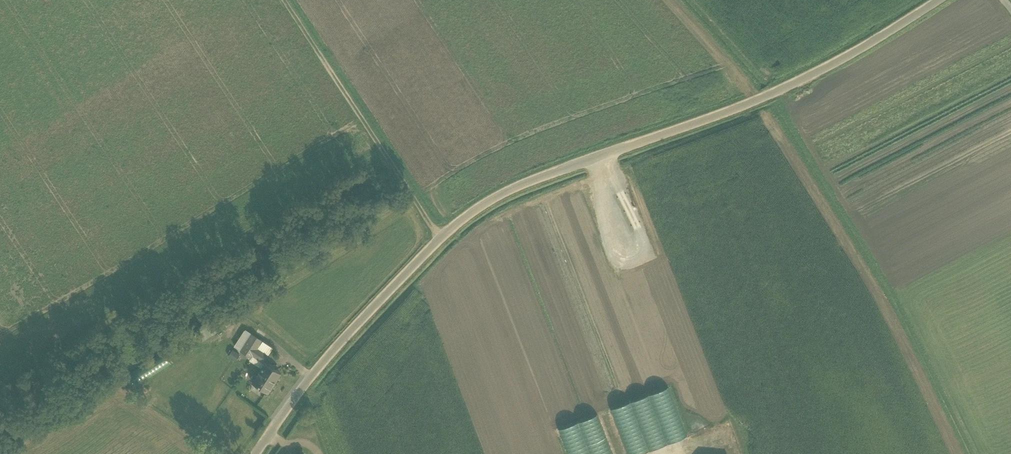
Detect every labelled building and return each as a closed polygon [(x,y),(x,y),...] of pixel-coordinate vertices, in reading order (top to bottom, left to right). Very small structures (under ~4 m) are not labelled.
[(240,313),(231,307),(227,311),(237,318),(240,313)] [(245,330),(235,346),(241,350),(251,335),(245,330)] [(241,350),(241,351),(251,357),(253,355),(252,355),(257,348),(262,341),(252,334),(251,335),(241,350)] [(272,348),(262,341),(257,348),(268,355),(272,348)] [(257,348),(252,355),(253,355),(263,362),(268,355),(257,348)] [(239,354),(233,350),(229,356),(234,360),(239,354)] [(265,363),(252,382),(258,386),(257,386),(259,387),(268,392),(280,373),(265,363)] [(610,410),(627,453),(640,453),(687,436),(668,387),(610,410)] [(568,453),(612,453),(597,415),(559,430),(568,453)]
